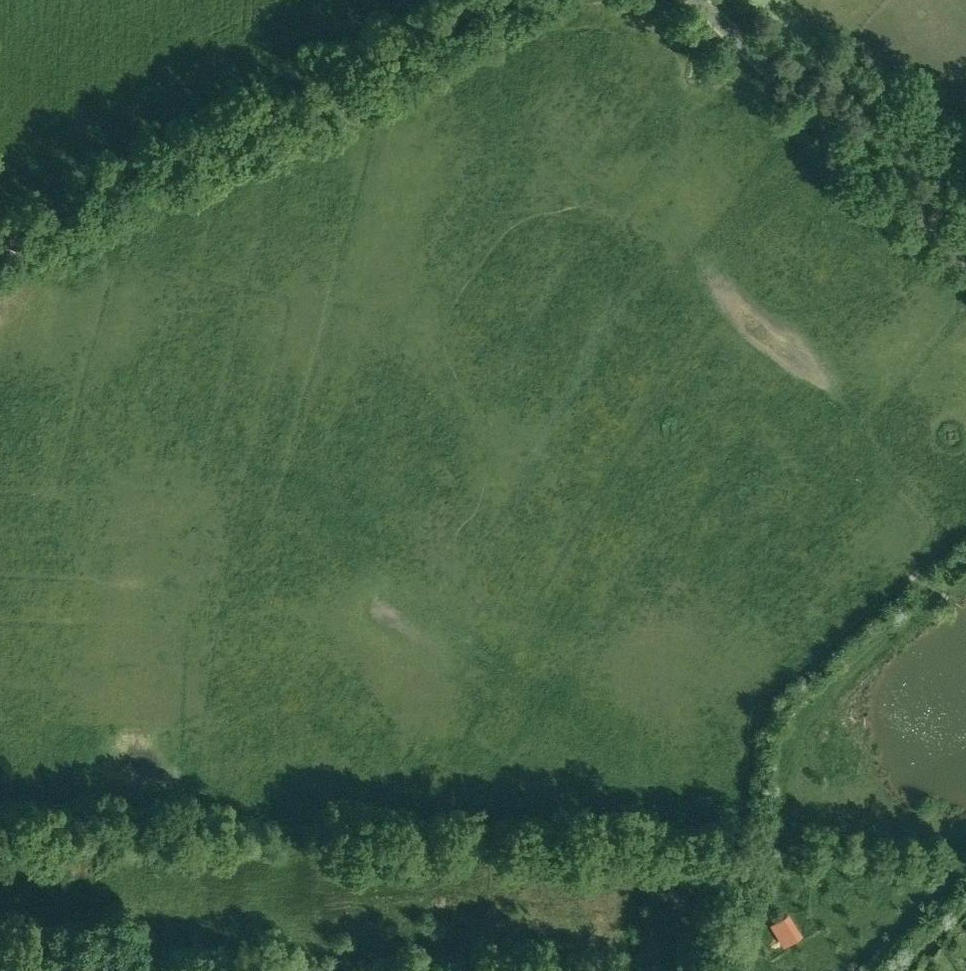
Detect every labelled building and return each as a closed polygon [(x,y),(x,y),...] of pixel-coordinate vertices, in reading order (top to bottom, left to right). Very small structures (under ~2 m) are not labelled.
[(802,931),(789,909),(770,921),(783,943),(802,931)]
